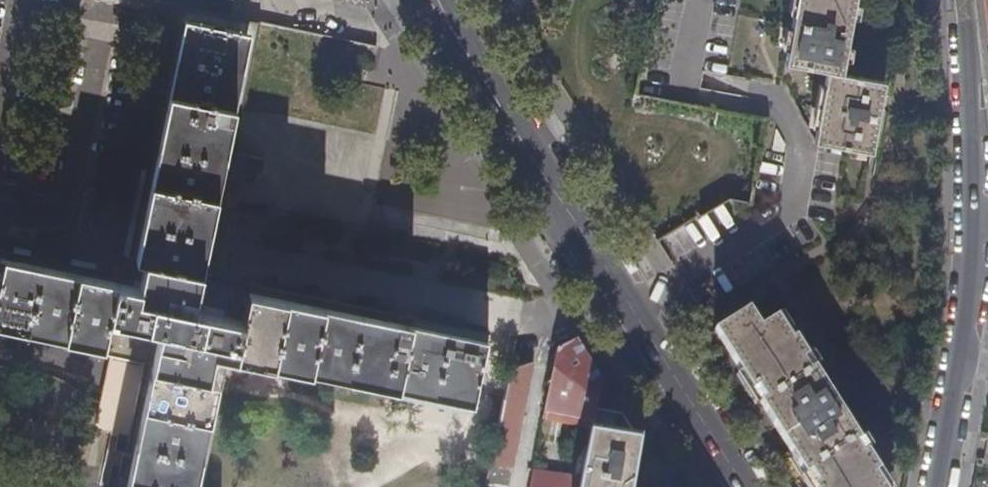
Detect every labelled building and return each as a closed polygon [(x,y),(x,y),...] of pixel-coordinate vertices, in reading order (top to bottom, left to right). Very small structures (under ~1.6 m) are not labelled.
[(648,0),(639,0),(637,8),(641,9),(647,11),(649,0),(648,0)] [(790,64),(827,70),(846,74),(859,0),(802,0),(790,64)] [(120,486),(201,486),(228,362),(476,412),(492,333),(210,275),(261,22),(181,6),(126,275),(0,249),(0,333),(145,363),(120,486)] [(827,70),(815,140),(846,146),(875,151),(888,81),(846,74),(827,70)] [(716,332),(753,392),(759,388),(766,400),(761,403),(806,476),(812,473),(820,484),(815,486),(887,486),(878,474),(882,472),(870,453),(865,456),(858,445),(863,441),(818,369),(812,373),(805,361),(811,358),(799,338),(793,341),(779,318),(762,328),(751,310),(716,332)] [(558,349),(557,356),(546,416),(594,425),(602,380),(577,340),(558,349)] [(489,482),(511,486),(535,363),(513,369),(489,482)] [(582,486),(634,486),(642,443),(638,438),(619,434),(623,414),(599,409),(585,480),(584,480),(582,486)] [(533,486),(582,486),(583,481),(536,472),(533,486)]
